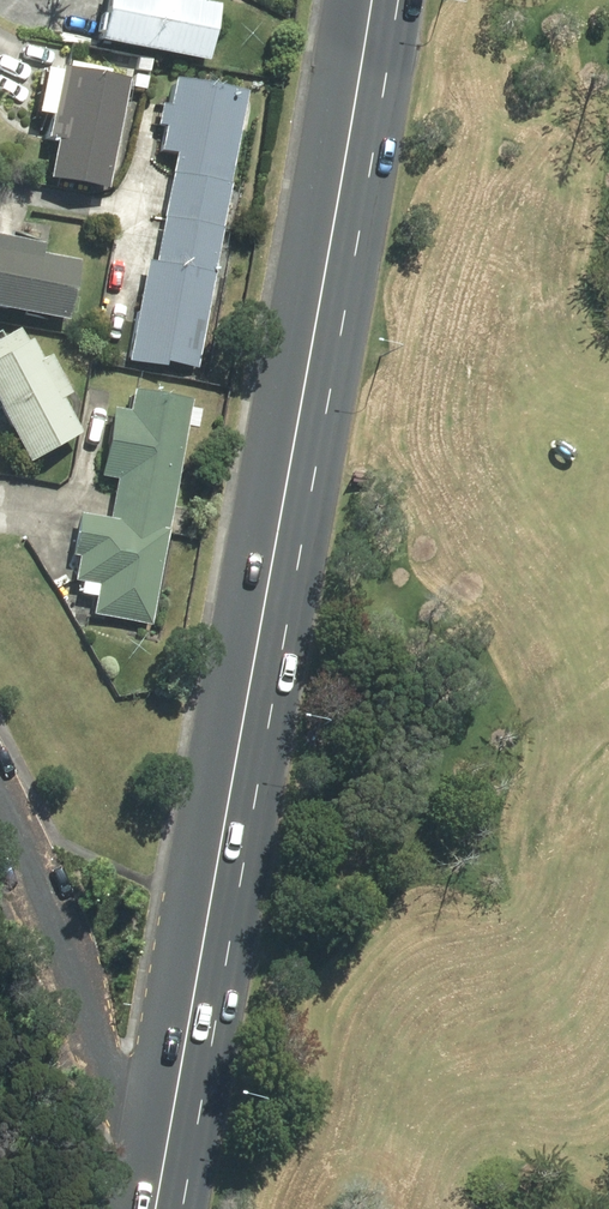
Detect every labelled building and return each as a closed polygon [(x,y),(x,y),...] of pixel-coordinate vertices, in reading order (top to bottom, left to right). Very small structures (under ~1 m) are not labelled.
[(87,45),(200,65),(210,13),(138,0),(95,0),(87,45)] [(44,75),(36,146),(44,147),(39,187),(104,194),(116,83),(44,75)] [(216,231),(219,232),(225,188),(229,188),(239,113),(231,112),(233,98),(167,89),(158,159),(166,160),(152,274),(137,272),(125,367),(198,376),(216,231)] [(32,256),(0,252),(0,317),(59,326),(68,270),(31,264),(32,256)] [(63,388),(37,352),(27,359),(8,333),(0,338),(0,440),(24,474),(76,438),(48,399),(63,388)] [(164,538),(168,539),(183,408),(125,401),(123,417),(103,415),(95,484),(111,485),(109,510),(92,508),(82,506),(81,520),(67,519),(62,563),(70,563),(67,587),(76,589),(74,601),(90,603),(88,624),(154,631),(164,538)]
